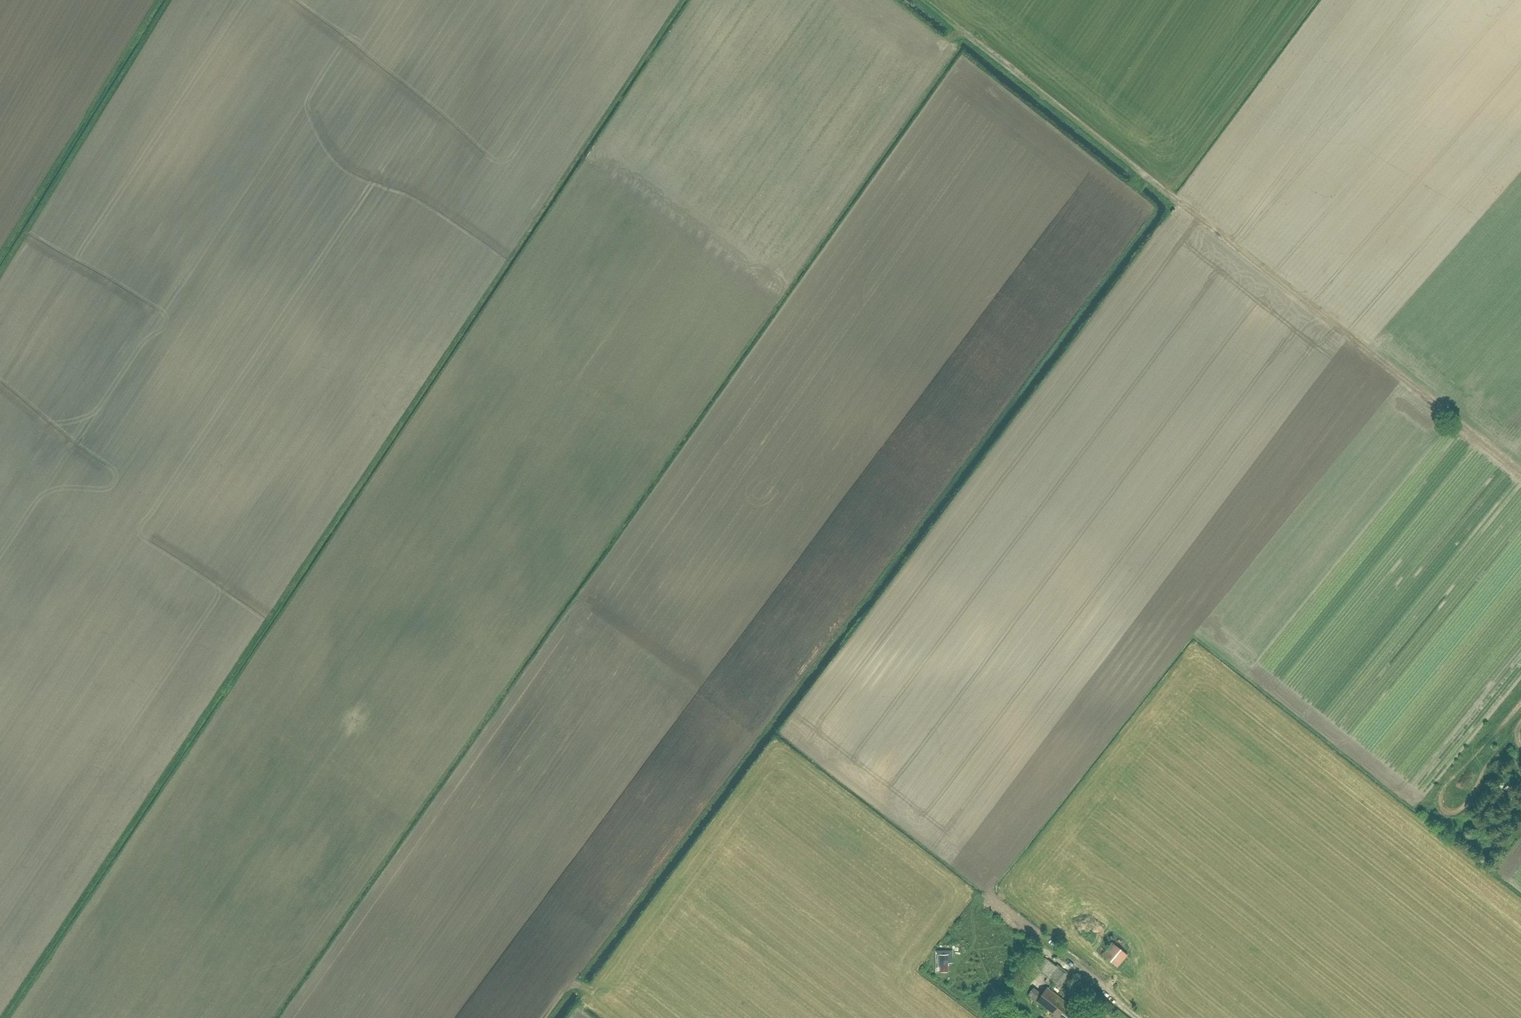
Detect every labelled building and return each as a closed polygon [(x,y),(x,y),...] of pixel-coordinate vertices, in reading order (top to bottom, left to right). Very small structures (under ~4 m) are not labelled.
[(1116,939),(1105,951),(1118,963),(1129,951),(1116,939)] [(1066,960),(1063,964),(1071,969),(1074,965),(1066,960)] [(1057,965),(1057,966),(1045,981),(1050,985),(1054,979),(1061,984),(1069,974),(1057,965)] [(1054,1014),(1058,1017),(1087,1017),(1047,987),(1036,1001),(1054,1014)] [(1028,994),(1036,1001),(1042,994),(1033,988),(1028,994)]
